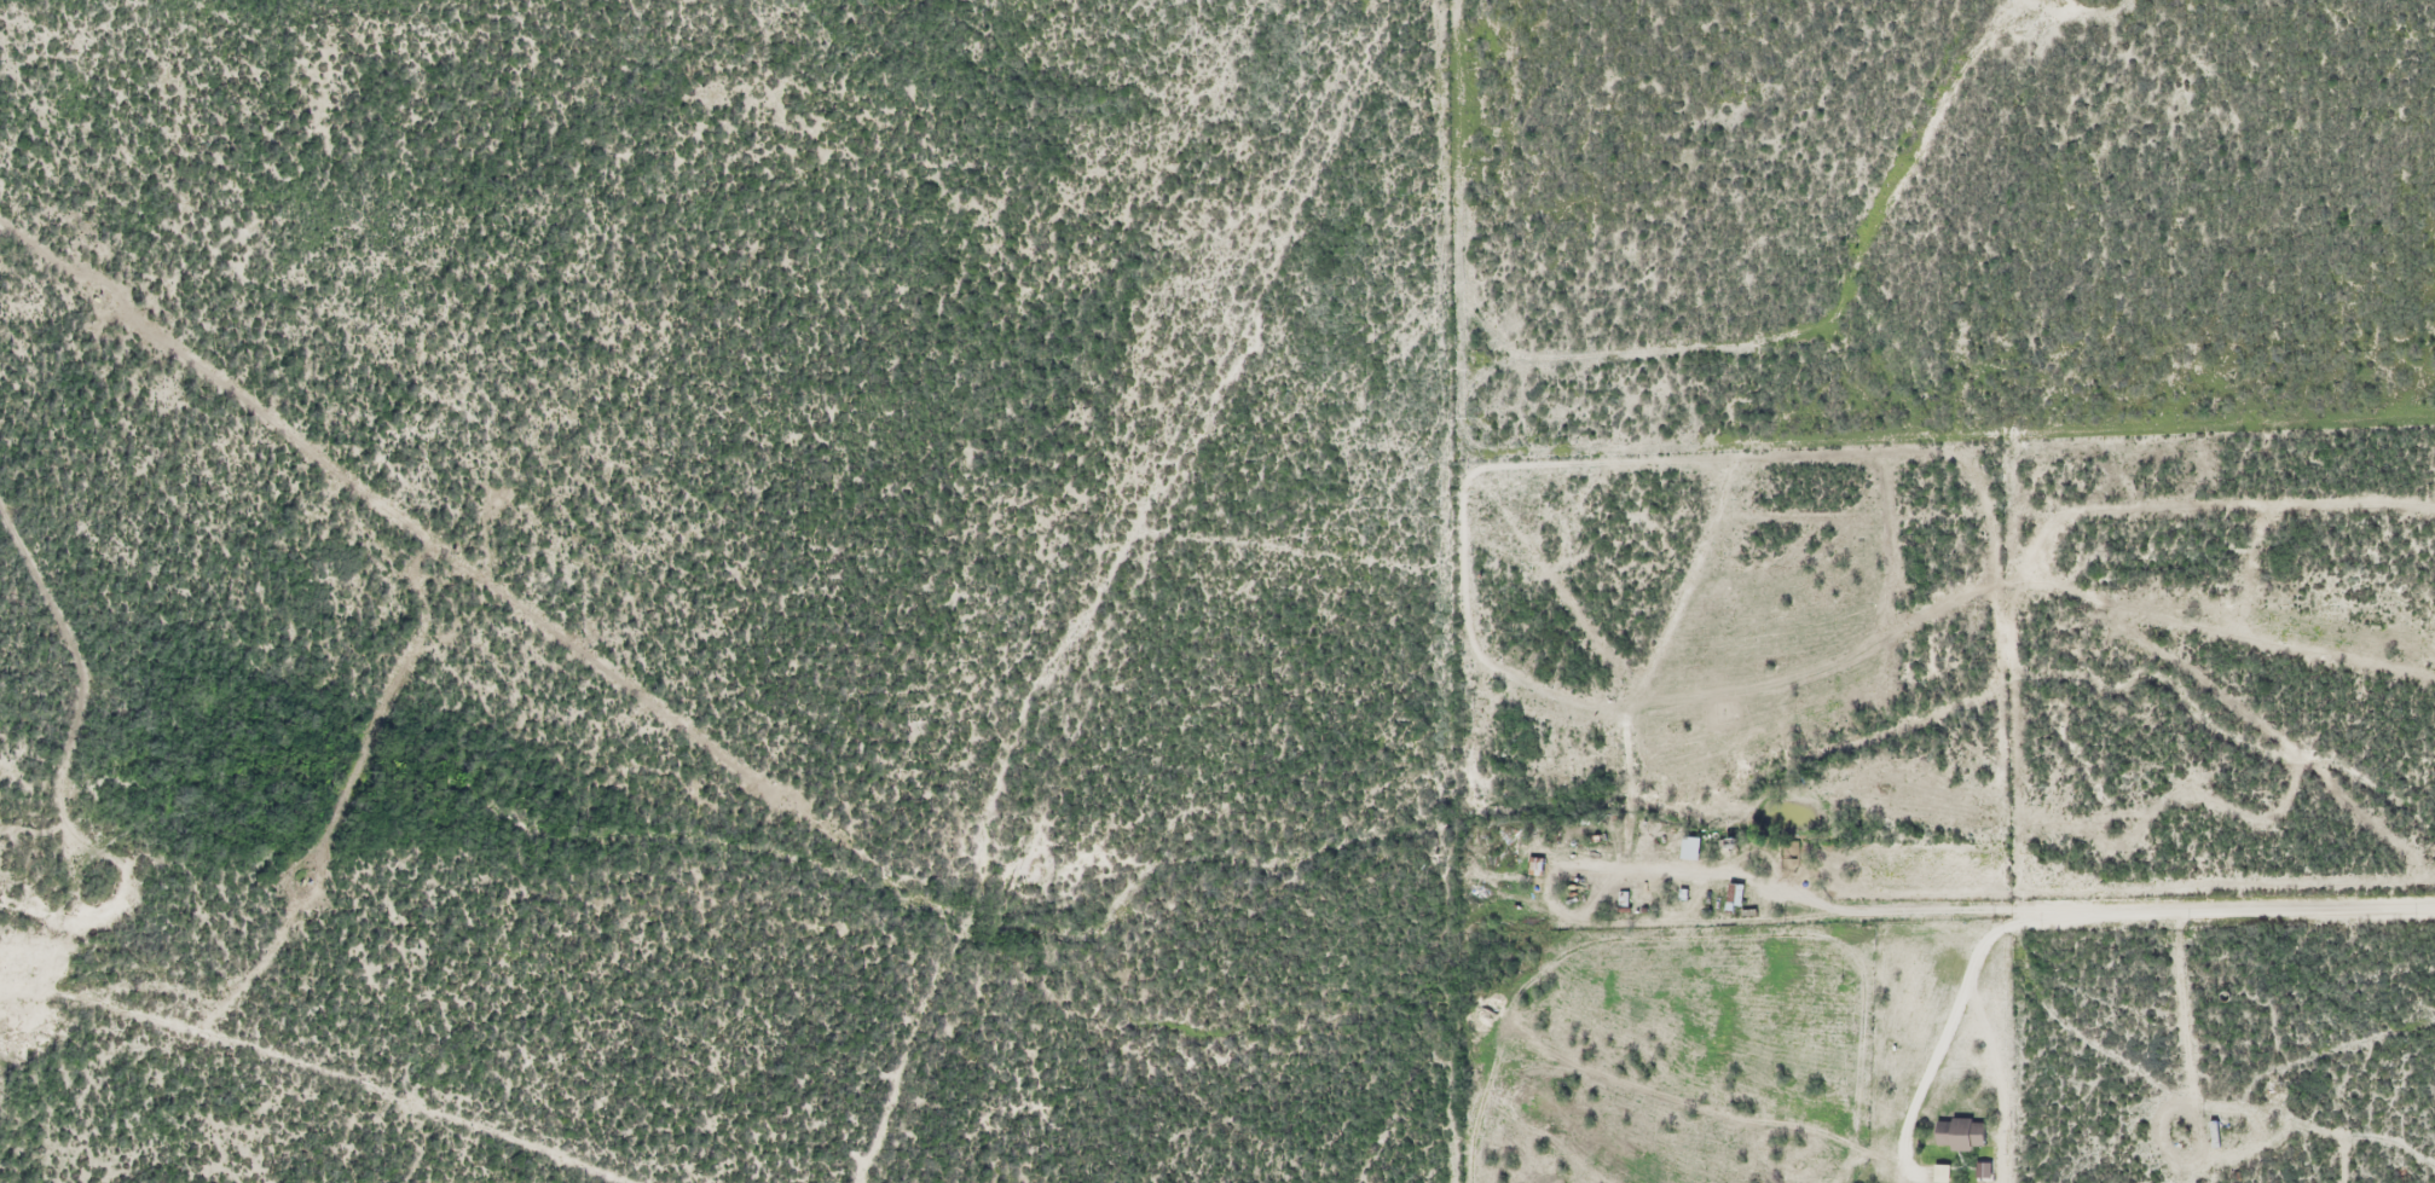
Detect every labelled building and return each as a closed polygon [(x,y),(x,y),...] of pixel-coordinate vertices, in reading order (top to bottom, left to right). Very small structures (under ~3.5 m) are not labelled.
[(1987,1120),(1939,1120),(1939,1149),(1987,1149),(1987,1120)]
